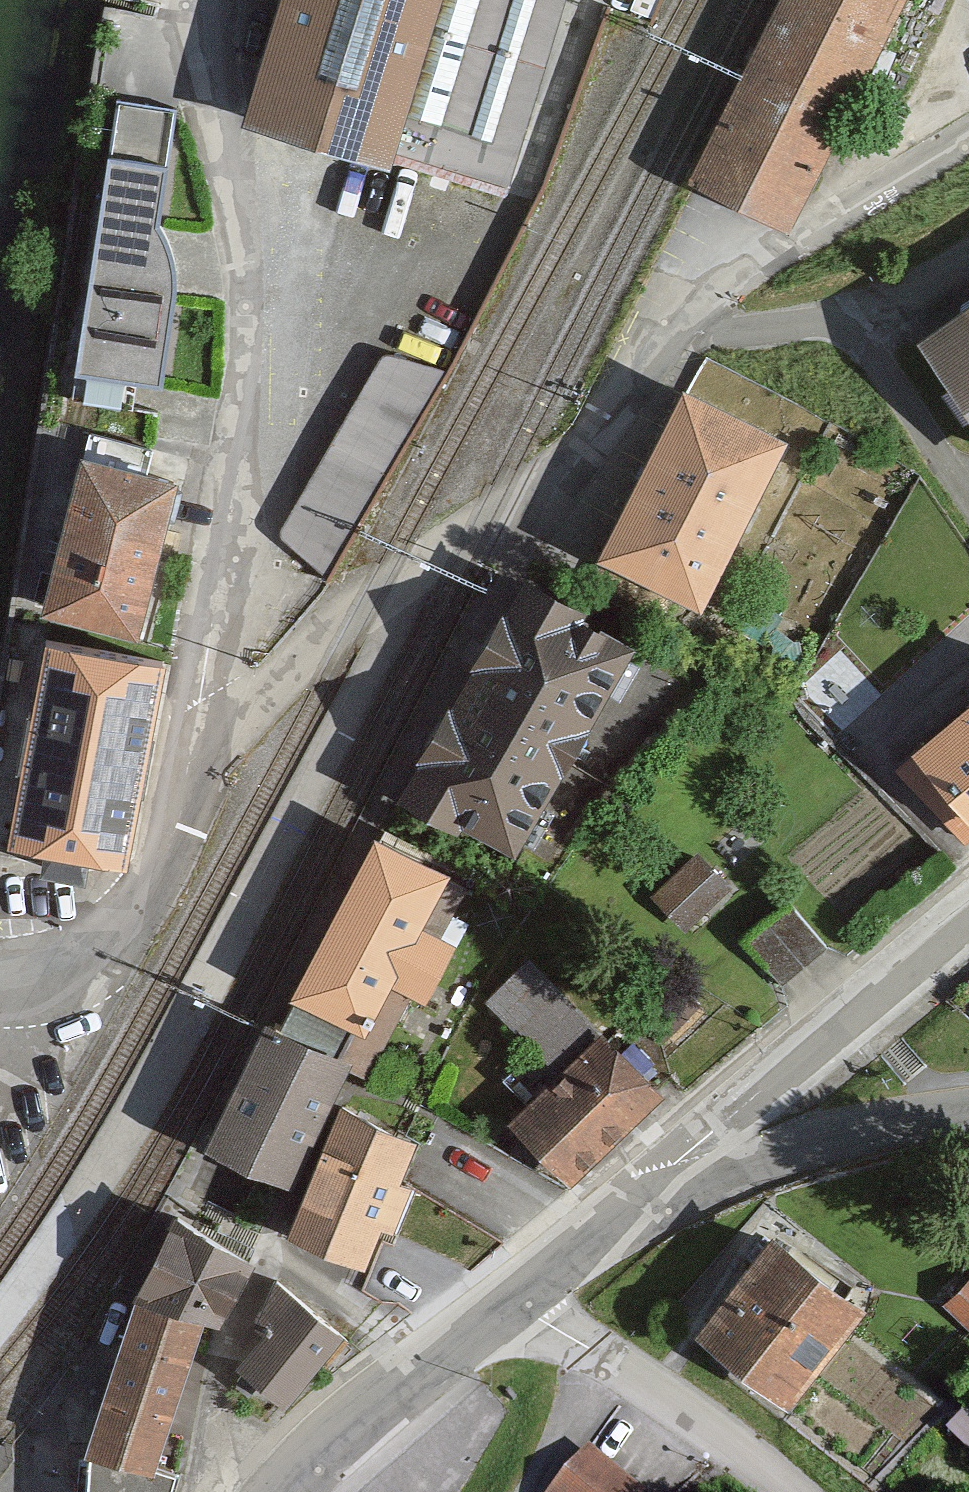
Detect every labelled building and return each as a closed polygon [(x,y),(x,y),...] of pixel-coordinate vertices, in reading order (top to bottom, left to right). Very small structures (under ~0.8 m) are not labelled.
[(274,137),(511,193),(573,0),(310,0),(274,137)] [(488,387),(539,416),(775,0),(708,0),(488,387)] [(715,207),(789,250),(937,0),(838,0),(715,207)] [(156,389),(190,103),(114,94),(81,380),(156,389)] [(479,283),(404,245),(258,528),(333,566),(479,283)] [(944,324),(968,361),(968,308),(944,324)] [(798,435),(691,380),(605,546),(712,602),(798,435)] [(90,471),(58,633),(160,654),(192,492),(90,471)] [(39,596),(56,529),(33,523),(16,590),(39,596)] [(657,649),(529,577),(400,786),(533,867),(657,649)] [(166,673),(56,656),(24,852),(134,870),(166,673)] [(905,747),(968,824),(968,694),(905,747)] [(448,866),(375,827),(290,986),(366,1026),(391,978),(422,994),(451,939),(418,921),(448,866)] [(662,883),(681,918),(733,889),(713,854),(662,883)] [(831,959),(795,916),(752,952),(789,995),(831,959)] [(535,948),(489,990),(554,1058),(599,1015),(535,948)] [(601,1038),(509,1125),(569,1187),(661,1100),(601,1038)] [(358,1079),(279,1042),(225,1157),(304,1195),(358,1079)] [(425,1149),(356,1120),(303,1248),(371,1277),(425,1149)] [(175,1204),(134,1292),(204,1314),(219,1321),(256,1255),(175,1204)] [(863,1315),(768,1239),(693,1334),(788,1410),(863,1315)] [(342,1325),(297,1290),(247,1352),(291,1388),(342,1325)] [(91,1491),(169,1491),(175,1471),(156,1466),(204,1314),(134,1292),(87,1445),(93,1447),(91,1491)] [(954,1316),(968,1329),(968,1299),(954,1316)] [(592,1447),(555,1491),(647,1491),(592,1447)]
